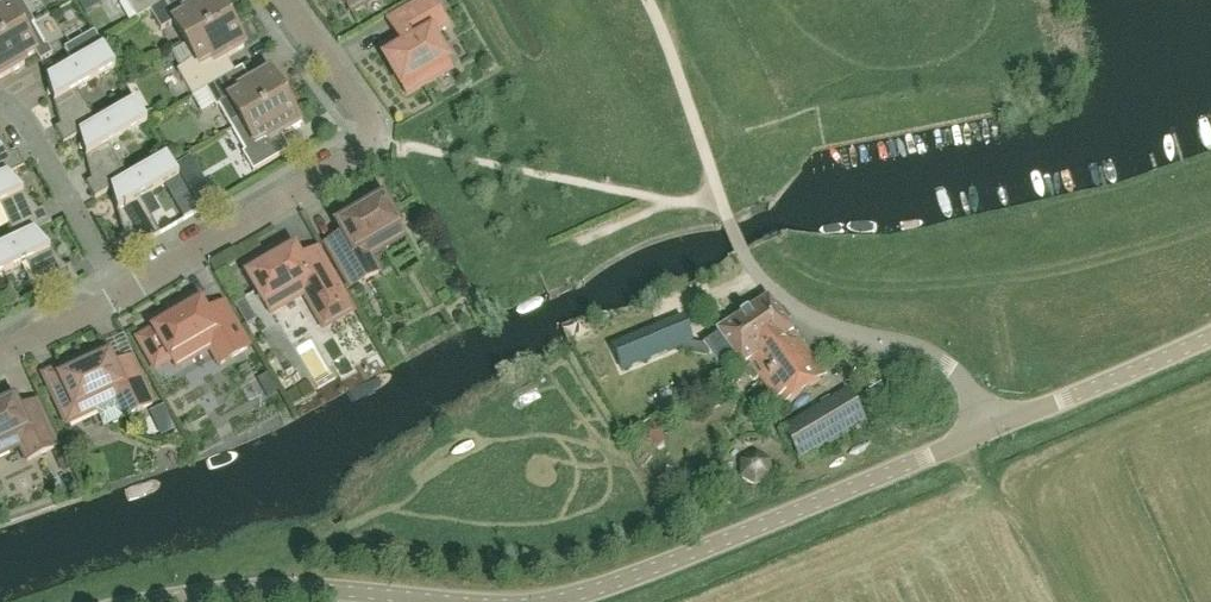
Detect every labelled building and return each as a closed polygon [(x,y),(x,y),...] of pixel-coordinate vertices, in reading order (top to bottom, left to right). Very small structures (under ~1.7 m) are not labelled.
[(34,25),(22,2),(21,0),(0,0),(0,45),(34,25)] [(112,22),(127,16),(120,0),(102,0),(112,22)] [(137,21),(150,13),(172,0),(125,0),(137,21)] [(216,0),(205,0),(195,6),(192,0),(172,0),(150,13),(161,31),(174,24),(187,46),(229,22),(216,0)] [(351,12),(372,0),(344,0),(351,12)] [(431,35),(446,26),(431,0),(429,0),(388,24),(398,41),(381,51),(407,95),(451,70),(431,35)] [(187,46),(173,55),(181,69),(177,72),(192,98),(206,91),(235,73),(226,59),(244,49),(229,22),(187,46)] [(38,28),(51,51),(60,46),(46,23),(38,28)] [(48,47),(34,25),(0,45),(0,80),(25,66),(23,62),(35,55),(40,63),(53,55),(48,47)] [(64,50),(73,65),(103,47),(94,32),(64,50)] [(103,47),(73,65),(47,79),(60,127),(55,130),(64,145),(79,136),(96,124),(77,91),(116,69),(103,47)] [(284,100),(269,73),(251,84),(242,69),(235,73),(206,91),(216,109),(219,108),(232,130),(284,100)] [(281,137),(299,127),(284,100),(232,130),(245,153),(242,154),(253,173),(290,152),(281,137)] [(128,179),(109,146),(147,124),(135,102),(96,124),(79,136),(92,182),(87,185),(95,200),(111,191),(128,179)] [(0,141),(0,179),(8,176),(24,168),(17,153),(12,155),(0,141)] [(160,235),(141,201),(179,178),(166,157),(128,179),(111,191),(124,236),(118,239),(127,254),(160,235)] [(8,176),(0,179),(0,209),(15,241),(35,233),(51,226),(44,210),(38,212),(8,176)] [(369,256),(403,236),(378,192),(333,217),(343,234),(326,244),(352,289),(379,274),(369,256)] [(35,233),(15,241),(0,248),(0,276),(26,263),(43,299),(78,283),(71,267),(65,270),(35,233)] [(352,313),(316,250),(298,260),(288,243),(244,269),(270,314),(304,294),(325,329),(352,313)] [(358,290),(351,294),(355,301),(361,297),(358,290)] [(248,349),(222,305),(205,315),(195,298),(150,323),(155,331),(138,341),(155,370),(172,360),(176,368),(211,348),(221,365),(248,349)] [(768,298),(733,322),(757,357),(793,333),(786,323),(790,320),(783,310),(779,313),(768,298)] [(246,327),(255,322),(244,303),(235,308),(246,327)] [(682,318),(612,347),(622,372),(678,349),(710,355),(718,368),(733,358),(741,369),(748,364),(757,357),(733,322),(717,333),(718,336),(703,346),(704,347),(690,344),(692,343),(682,318)] [(757,357),(748,364),(781,410),(826,377),(793,333),(757,357)] [(313,386),(332,371),(310,342),(290,356),(313,386)] [(152,406),(130,359),(112,367),(104,350),(45,377),(67,423),(95,410),(104,428),(152,406)] [(801,463),(866,424),(847,392),(781,431),(801,463)] [(36,403),(17,411),(9,394),(0,398),(0,455),(20,445),(28,461),(56,448),(36,403)] [(704,401),(683,410),(689,423),(709,414),(704,401)] [(662,439),(662,428),(652,423),(644,428),(644,439),(655,444),(657,447),(664,443),(662,439)] [(771,462),(756,453),(740,462),(740,480),(756,489),(772,479),(771,462)]
